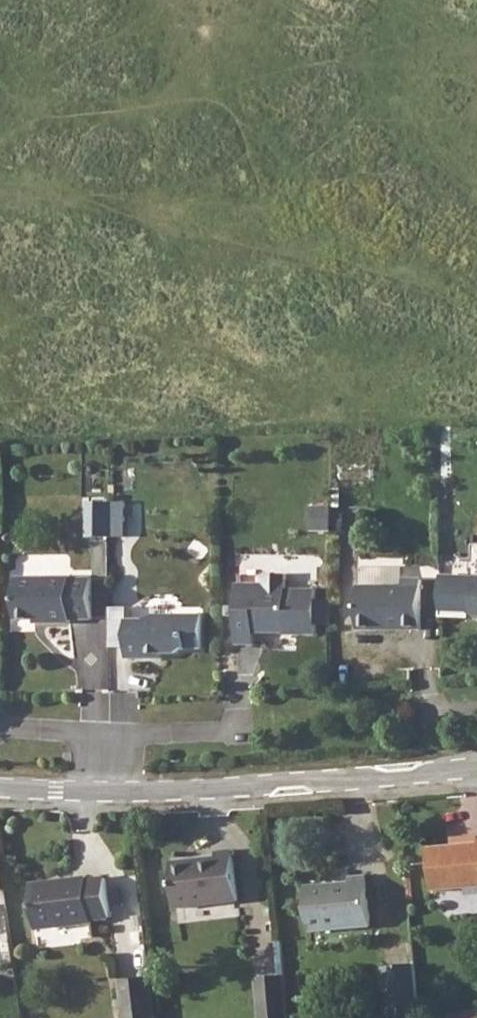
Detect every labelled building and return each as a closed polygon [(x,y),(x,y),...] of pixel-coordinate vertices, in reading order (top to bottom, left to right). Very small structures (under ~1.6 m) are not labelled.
[(86,534),(109,534),(109,499),(86,499),(86,534)] [(310,527),(330,527),(330,503),(310,503),(310,527)] [(263,579),(237,578),(238,641),(253,640),(253,626),(268,627),(268,630),(283,630),(283,633),(312,633),(312,585),(287,584),(286,571),(263,572),(263,579)] [(69,573),(15,574),(16,615),(48,614),(48,619),(70,618),(70,615),(91,614),(90,574),(69,574),(69,573)] [(438,618),(476,617),(476,576),(439,575),(438,618)] [(356,625),(419,625),(419,576),(401,576),(401,583),(356,583),(356,625)] [(143,615),(124,614),(124,653),(143,654),(143,649),(173,649),(182,644),(199,644),(200,610),(151,610),(143,615)] [(424,849),(429,893),(476,889),(476,841),(476,842),(476,844),(424,849)] [(167,868),(173,912),(175,928),(236,920),(234,904),(229,857),(212,858),(213,861),(167,868)] [(344,884),(302,889),(306,934),(366,927),(361,877),(343,879),(344,884)] [(83,882),(28,890),(34,933),(88,926),(90,923),(107,921),(102,883),(84,885),(83,882)] [(415,967),(381,971),(386,1017),(403,1017),(420,1016),(415,967)] [(284,981),(253,985),(257,1017),(288,1017),(284,981)] [(149,984),(117,989),(121,1017),(154,1017),(149,984)]
